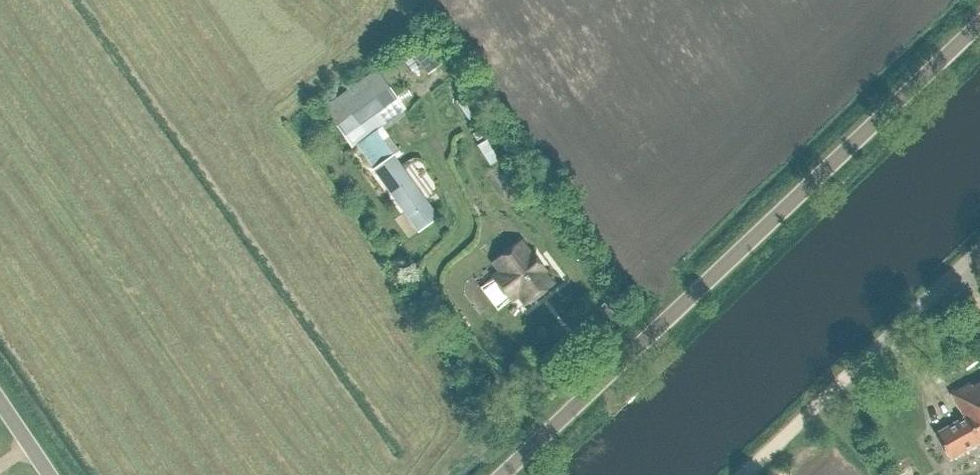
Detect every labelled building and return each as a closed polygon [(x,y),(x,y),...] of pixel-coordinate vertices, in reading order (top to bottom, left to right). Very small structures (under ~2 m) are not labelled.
[(426,41),(411,51),(427,75),(442,64),(426,41)] [(345,120),(377,165),(394,154),(396,157),(401,153),(382,126),(404,111),(388,89),(345,120)] [(428,204),(396,157),(394,154),(377,165),(372,169),(407,219),(428,204)] [(519,243),(493,263),(501,272),(493,278),(510,301),(518,295),(525,304),(551,285),(541,272),(543,270),(531,255),(529,256),(519,243)] [(934,434),(949,460),(978,443),(979,446),(979,377),(950,395),(963,417),(934,434)] [(496,413),(502,407),(495,398),(489,403),(496,413)]
